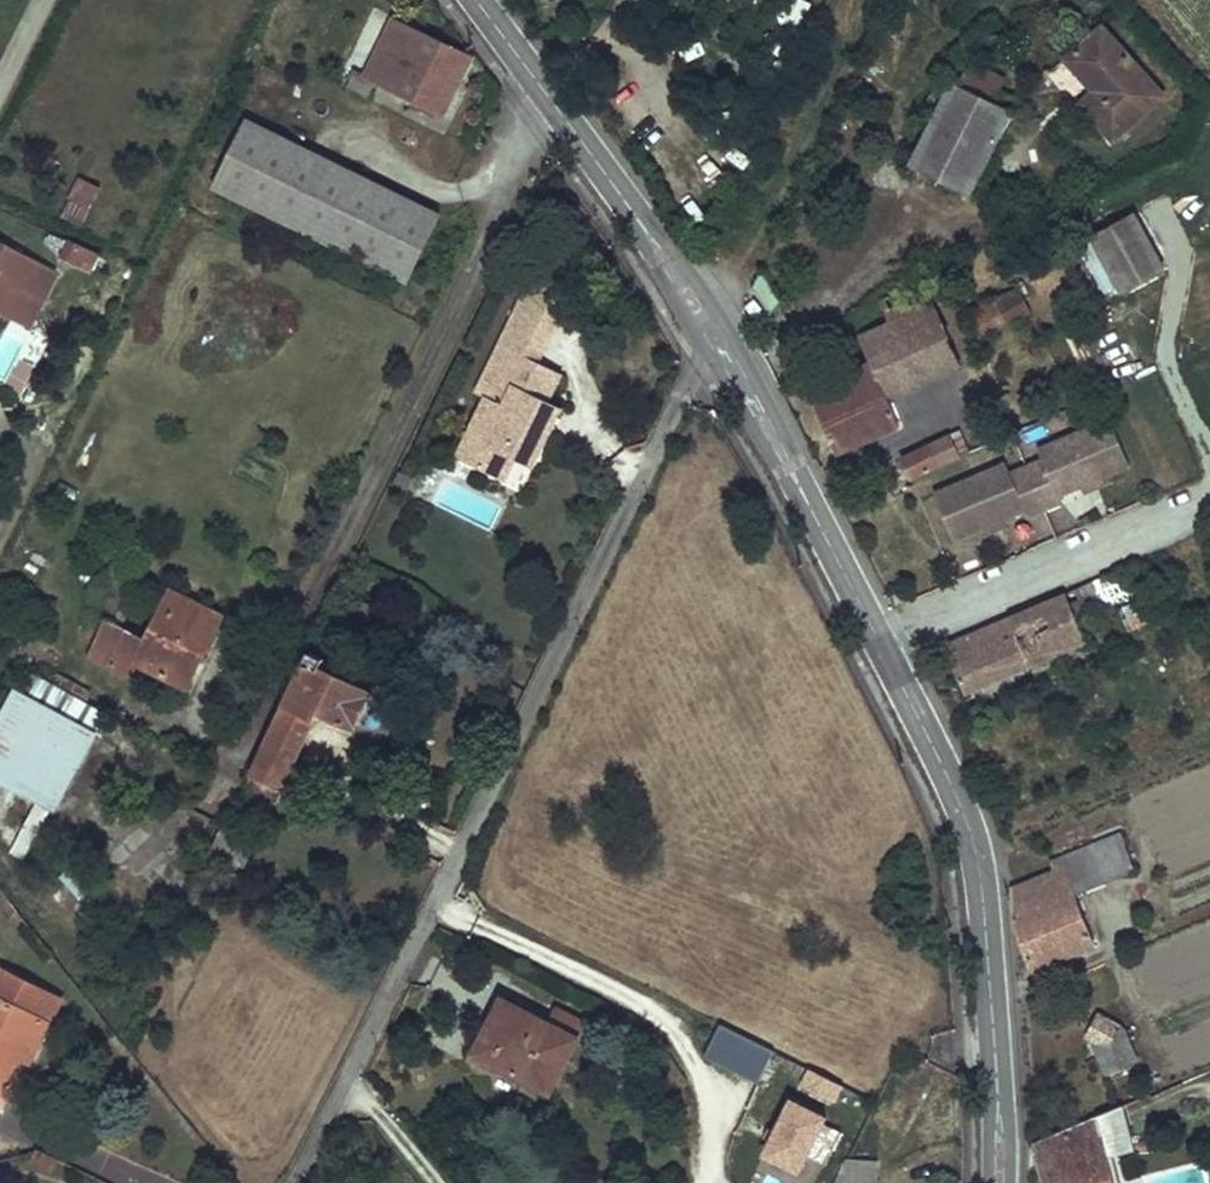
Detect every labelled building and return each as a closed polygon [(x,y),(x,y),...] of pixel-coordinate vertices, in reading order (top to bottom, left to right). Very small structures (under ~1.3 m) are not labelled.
[(381,5),(348,74),(354,78),(352,86),(368,93),(375,81),(442,117),(472,54),(381,5)] [(1095,26),(1059,58),(1088,90),(1073,104),(1104,139),(1155,94),(1095,26)] [(971,60),(957,88),(993,105),(1007,76),(971,60)] [(993,105),(957,88),(942,80),(901,166),(935,182),(962,195),(987,143),(1003,110),(993,105)] [(438,215),(248,121),(213,189),(405,282),(438,215)] [(72,186),(62,208),(80,217),(90,195),(72,186)] [(62,208),(56,219),(74,228),(80,217),(62,208)] [(1165,268),(1135,214),(1091,237),(1120,293),(1165,268)] [(99,254),(70,239),(62,255),(92,269),(99,254)] [(0,248),(0,299),(15,292),(37,303),(52,274),(0,248)] [(760,272),(750,291),(768,317),(779,302),(760,272)] [(524,292),(511,320),(551,340),(561,321),(577,307),(546,274),(524,292)] [(1008,275),(958,302),(978,340),(1029,312),(1008,275)] [(872,364),(810,392),(837,454),(893,427),(880,398),(953,365),(918,288),(879,307),(888,326),(860,336),(872,364)] [(15,292),(0,299),(0,316),(24,328),(37,303),(15,292)] [(511,320),(501,342),(540,362),(551,340),(511,320)] [(549,400),(563,374),(540,362),(501,342),(475,392),(486,398),(457,457),(505,481),(517,459),(533,467),(551,431),(536,424),(549,400)] [(536,424),(551,431),(563,407),(549,400),(536,424)] [(1129,466),(1110,419),(1038,449),(1041,458),(1025,465),(1044,510),(1062,503),(1059,495),(1080,486),(1102,477),(1129,466)] [(901,459),(911,482),(954,461),(944,439),(901,459)] [(934,493),(953,540),(980,529),(1002,519),(1023,511),(1026,518),(1044,510),(1025,465),(1009,472),(1005,462),(934,493)] [(1102,477),(1080,486),(1083,493),(1105,484),(1102,477)] [(1002,519),(980,529),(983,536),(1006,527),(1002,519)] [(114,560),(89,611),(105,619),(88,655),(103,662),(122,628),(139,637),(167,586),(114,560)] [(1129,568),(946,649),(966,694),(1088,641),(1077,618),(1119,600),(1140,591),(1129,568)] [(122,628),(103,662),(126,673),(133,657),(183,681),(218,612),(167,586),(139,637),(122,628)] [(1140,591),(1119,600),(1122,609),(1143,600),(1140,591)] [(1143,600),(1122,609),(1130,627),(1151,618),(1143,600)] [(320,655),(309,650),(244,783),(274,800),(319,711),(351,725),(368,692),(316,666),(320,655)] [(25,671),(14,690),(98,735),(109,716),(25,671)] [(98,735),(14,690),(0,715),(0,779),(58,810),(98,735)] [(257,840),(226,826),(210,860),(242,875),(257,840)] [(1015,927),(1031,969),(1092,943),(1075,895),(1134,869),(1119,833),(1050,862),(1054,872),(1012,891),(1015,927)] [(1,969),(0,972),(0,1089),(15,1060),(8,1057),(28,1016),(46,1026),(60,1000),(1,969)] [(546,1024),(500,1001),(472,1053),(550,1089),(584,1024),(554,1009),(546,1024)] [(1106,1076),(1140,1064),(1123,1028),(1098,1014),(1087,1034),(1106,1076)] [(8,1057),(15,1060),(25,1066),(46,1026),(28,1016),(8,1057)] [(704,1055),(758,1083),(775,1051),(720,1023),(704,1055)] [(808,1067),(800,1086),(837,1102),(846,1083),(808,1067)] [(763,1154),(803,1174),(833,1113),(793,1093),(763,1154)] [(1108,1158),(1133,1145),(1124,1104),(1033,1143),(1043,1182),(1114,1182),(1108,1158)] [(831,1182),(875,1182),(877,1163),(847,1148),(831,1182)] [(48,1171),(54,1160),(40,1152),(34,1165),(48,1171)]
